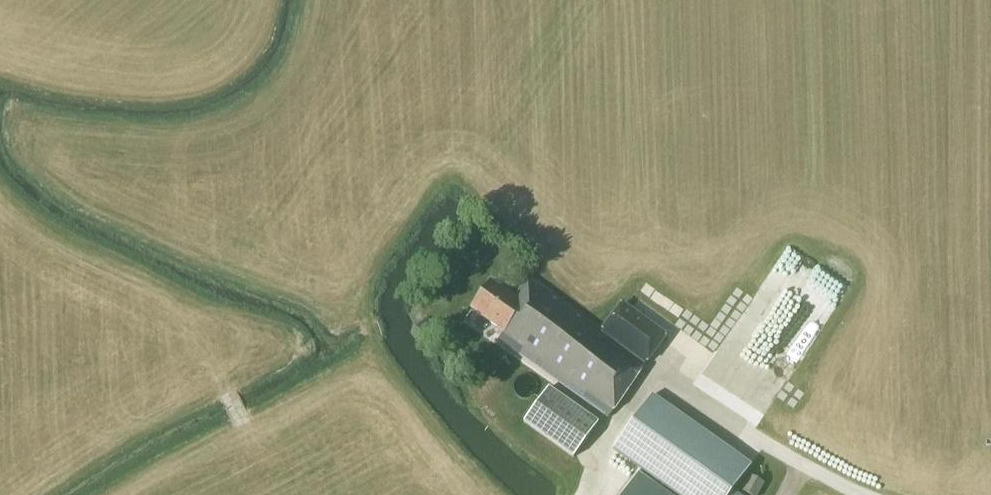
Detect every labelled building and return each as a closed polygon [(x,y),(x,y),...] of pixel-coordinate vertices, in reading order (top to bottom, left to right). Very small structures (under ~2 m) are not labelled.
[(791,242),(768,278),(795,295),(818,260),(791,242)] [(491,282),(472,309),(503,331),(497,339),(607,417),(645,362),(529,276),(514,298),(491,282)] [(646,361),(666,333),(623,302),(603,330),(646,361)] [(597,422),(548,387),(522,422),(572,457),(597,422)] [(676,494),(738,494),(733,491),(752,465),(652,394),(612,449),(676,494)] [(610,449),(604,457),(631,476),(637,468),(610,449)] [(622,494),(669,494),(638,473),(622,494)] [(741,491),(748,494),(757,494),(764,484),(750,476),(741,491)]
